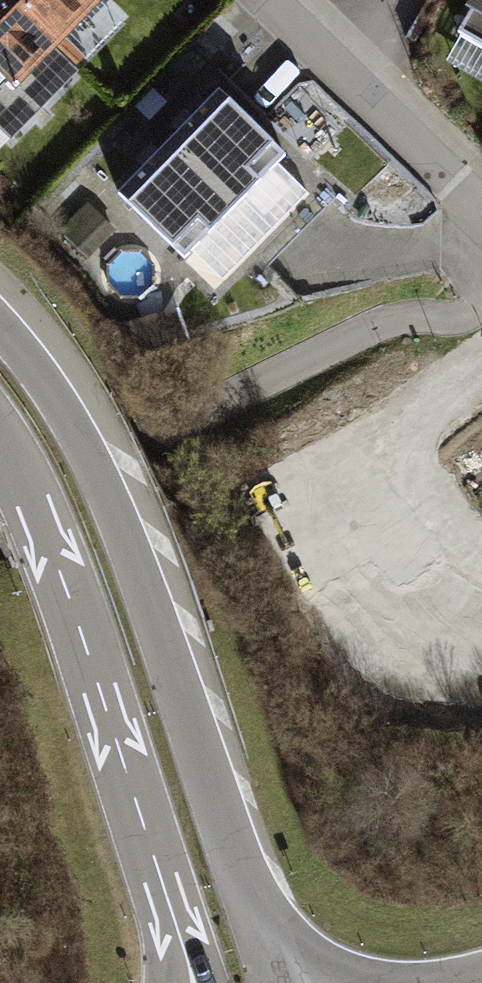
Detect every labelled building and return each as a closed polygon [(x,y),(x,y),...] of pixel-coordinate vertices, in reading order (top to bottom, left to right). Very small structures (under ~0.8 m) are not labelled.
[(11,0),(0,0),(0,75),(8,84),(52,40),(11,0)] [(52,40),(92,0),(11,0),(52,40)] [(450,30),(481,48),(481,0),(467,0),(450,30)] [(213,87),(162,140),(233,208),(284,156),(213,87)] [(162,140),(112,192),(183,260),(233,208),(162,140)]
